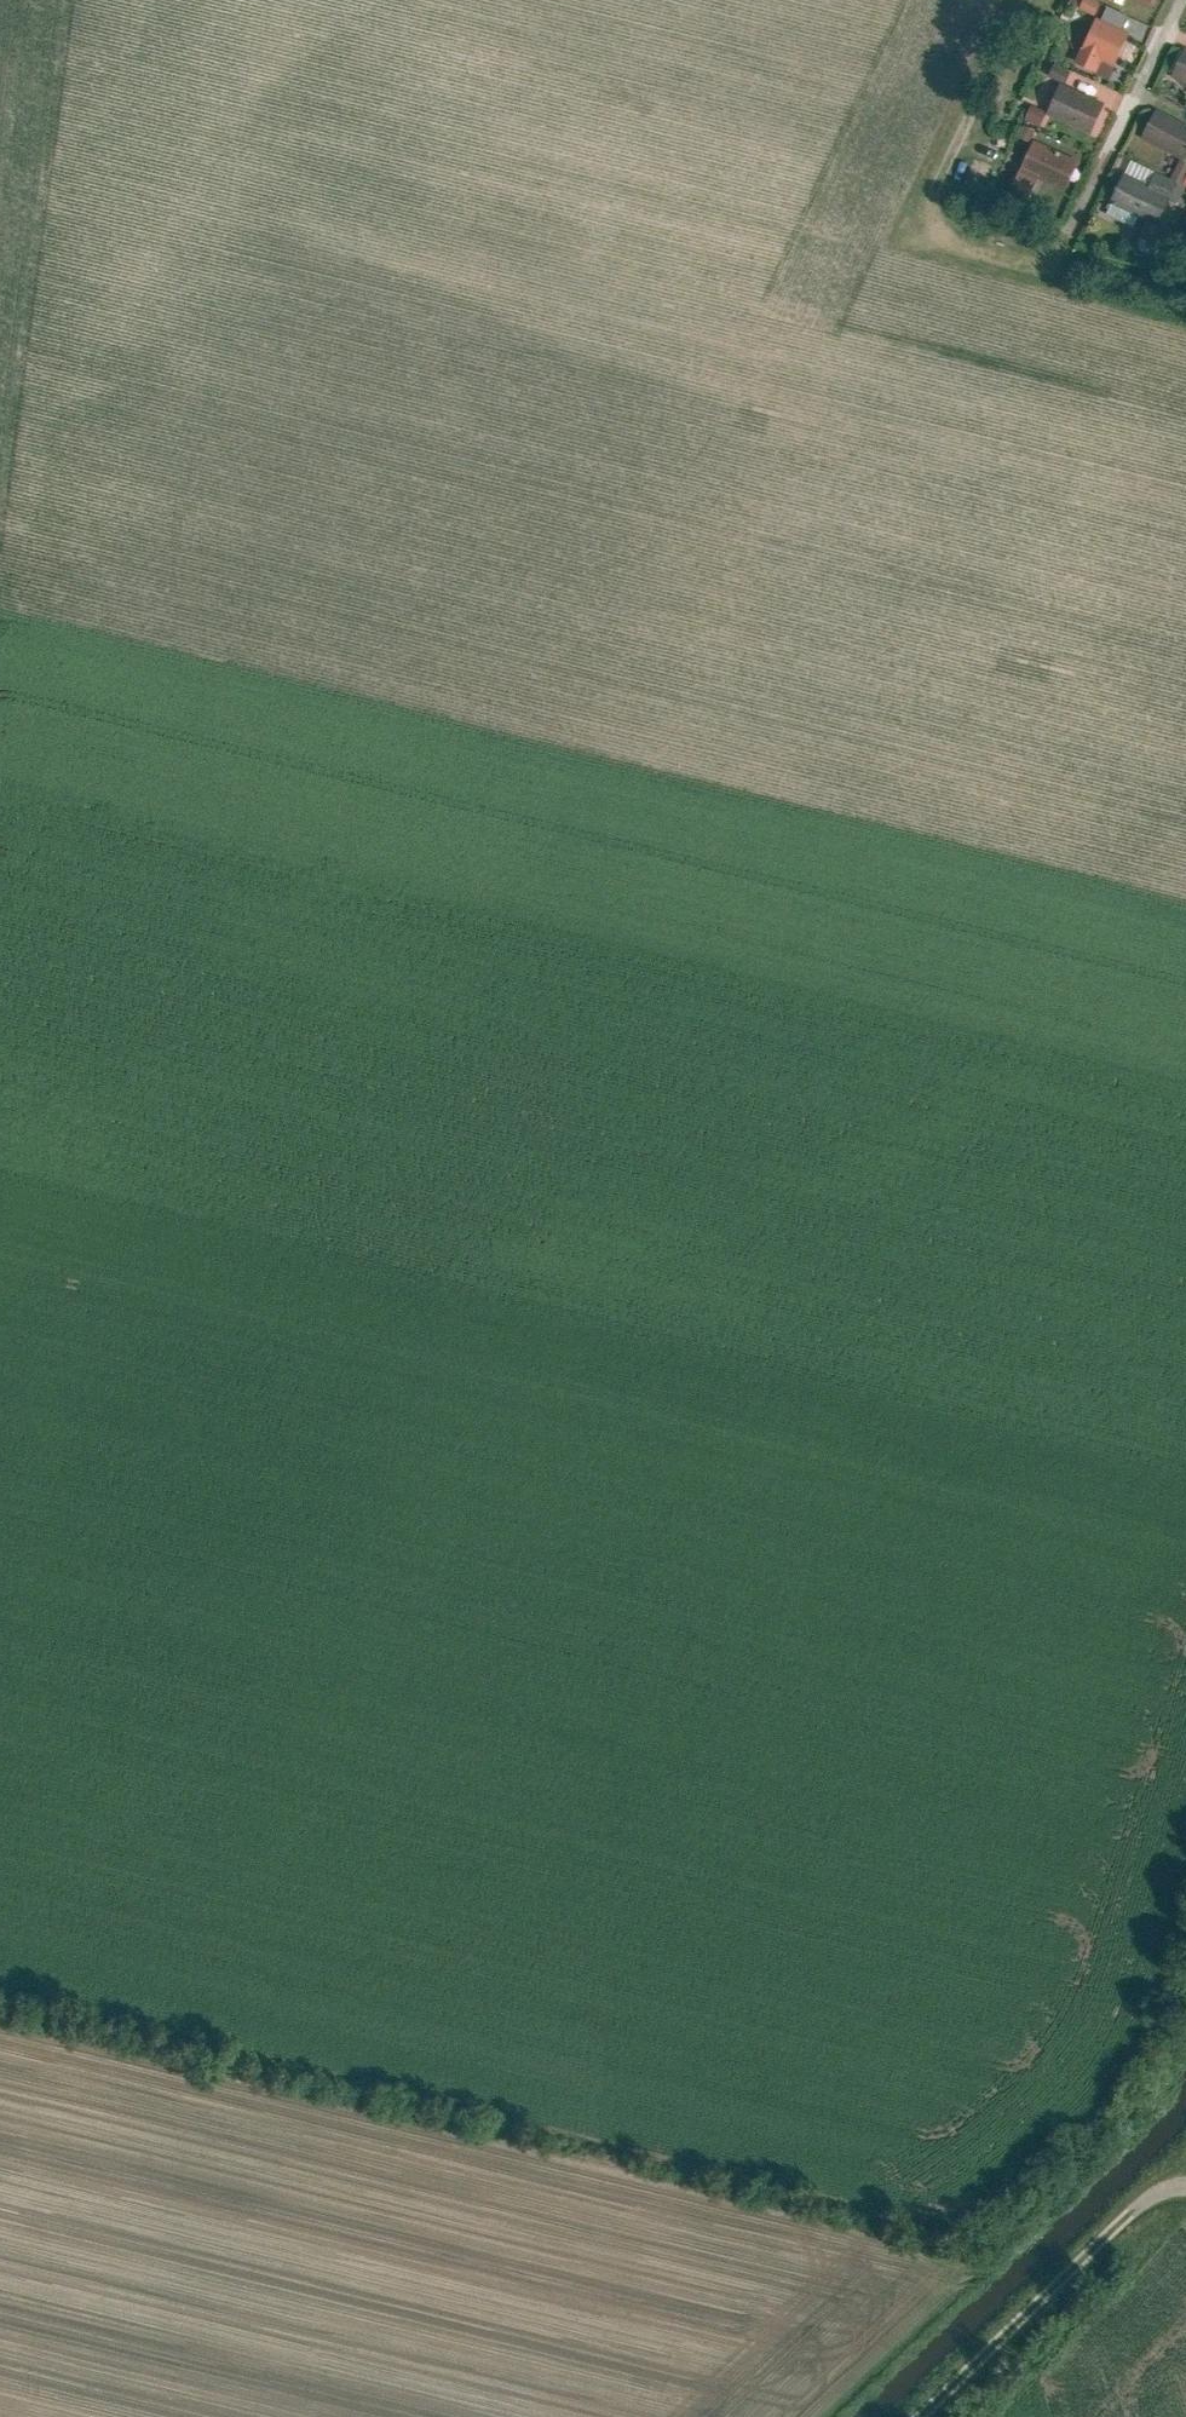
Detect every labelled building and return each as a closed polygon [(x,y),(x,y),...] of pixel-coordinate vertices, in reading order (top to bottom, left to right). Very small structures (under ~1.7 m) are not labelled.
[(1131,31),(1096,17),(1076,65),(1095,73),(1101,58),(1117,64),(1131,31)] [(1095,103),(1059,85),(1047,109),(1083,127),(1095,103)] [(1163,115),(1149,140),(1185,159),(1185,157),(1185,127),(1163,115)] [(1068,158),(1034,142),(1011,192),(1031,201),(1042,177),(1057,183),(1068,158)] [(1171,197),(1125,175),(1111,205),(1156,227),(1171,197)]
